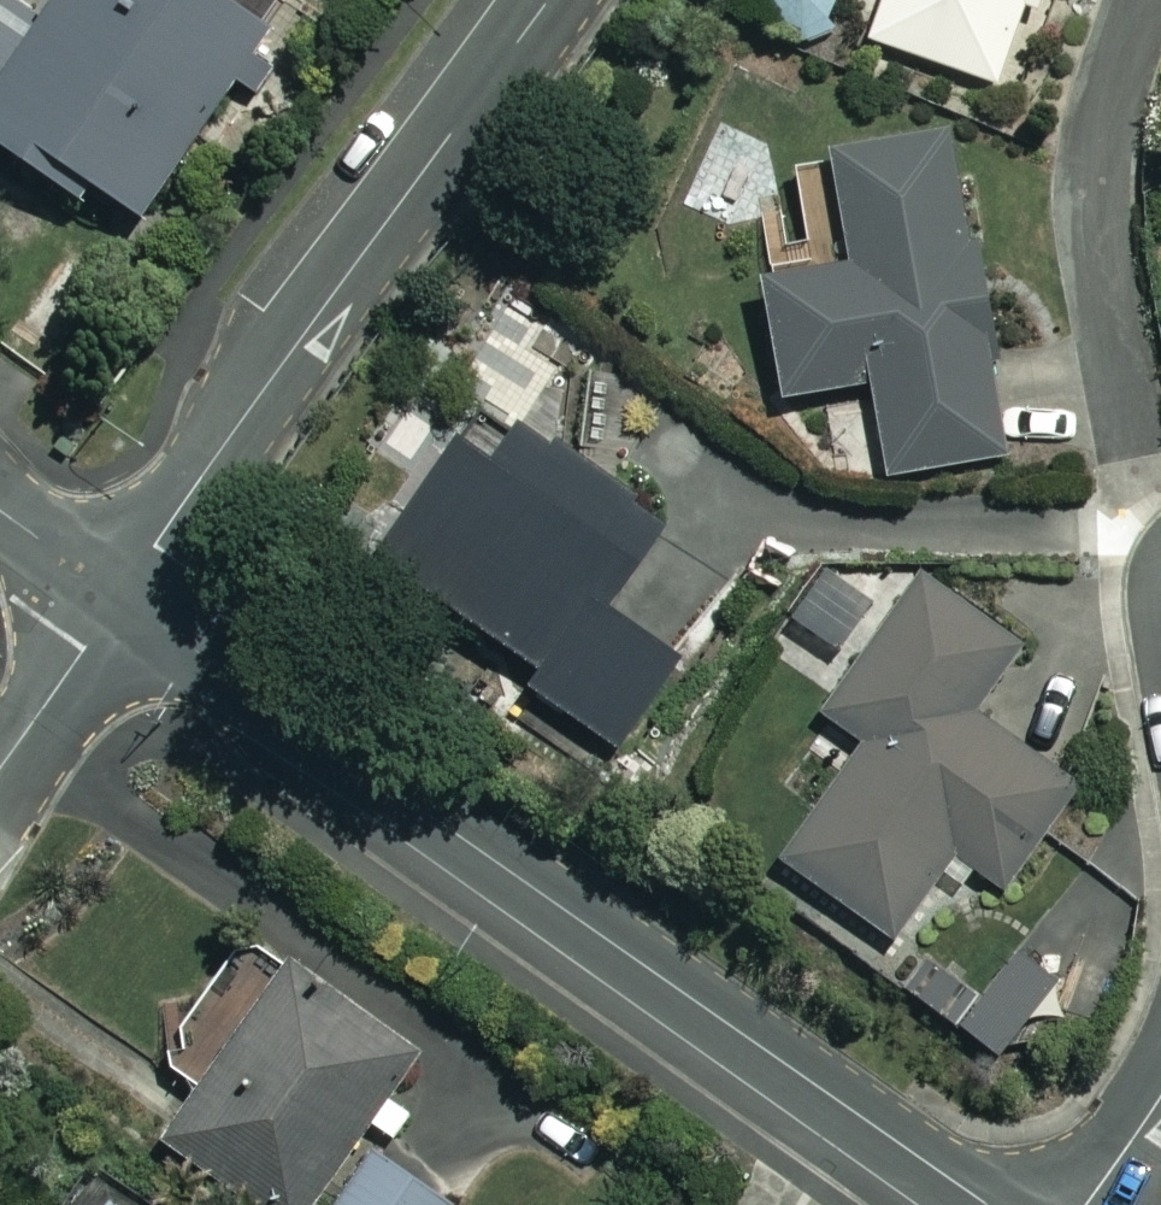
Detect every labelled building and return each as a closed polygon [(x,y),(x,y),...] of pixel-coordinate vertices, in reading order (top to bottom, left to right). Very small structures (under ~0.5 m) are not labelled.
[(207,0),(52,0),(37,24),(1,0),(0,0),(0,166),(80,217),(92,199),(136,227),(259,33),(207,0)] [(999,88),(1027,5),(1040,10),(1043,0),(885,0),(870,44),(999,88)] [(997,466),(951,146),(829,164),(845,277),(760,290),(777,408),(868,394),(882,483),(997,466)] [(658,530),(515,433),(484,479),(449,456),(371,571),(533,680),(524,693),(612,752),(672,663),(600,615),(658,530)] [(829,663),(868,610),(823,577),(784,630),(829,663)] [(1014,653),(914,582),(818,718),(861,749),(779,866),(889,944),(950,857),(1007,897),(1084,788),(973,710),(1014,653)] [(246,927),(157,1058),(202,1089),(171,1134),(274,1204),(309,1204),(391,1085),(412,1100),(439,1060),(246,927)] [(381,1153),(343,1204),(451,1204),(381,1153)]
